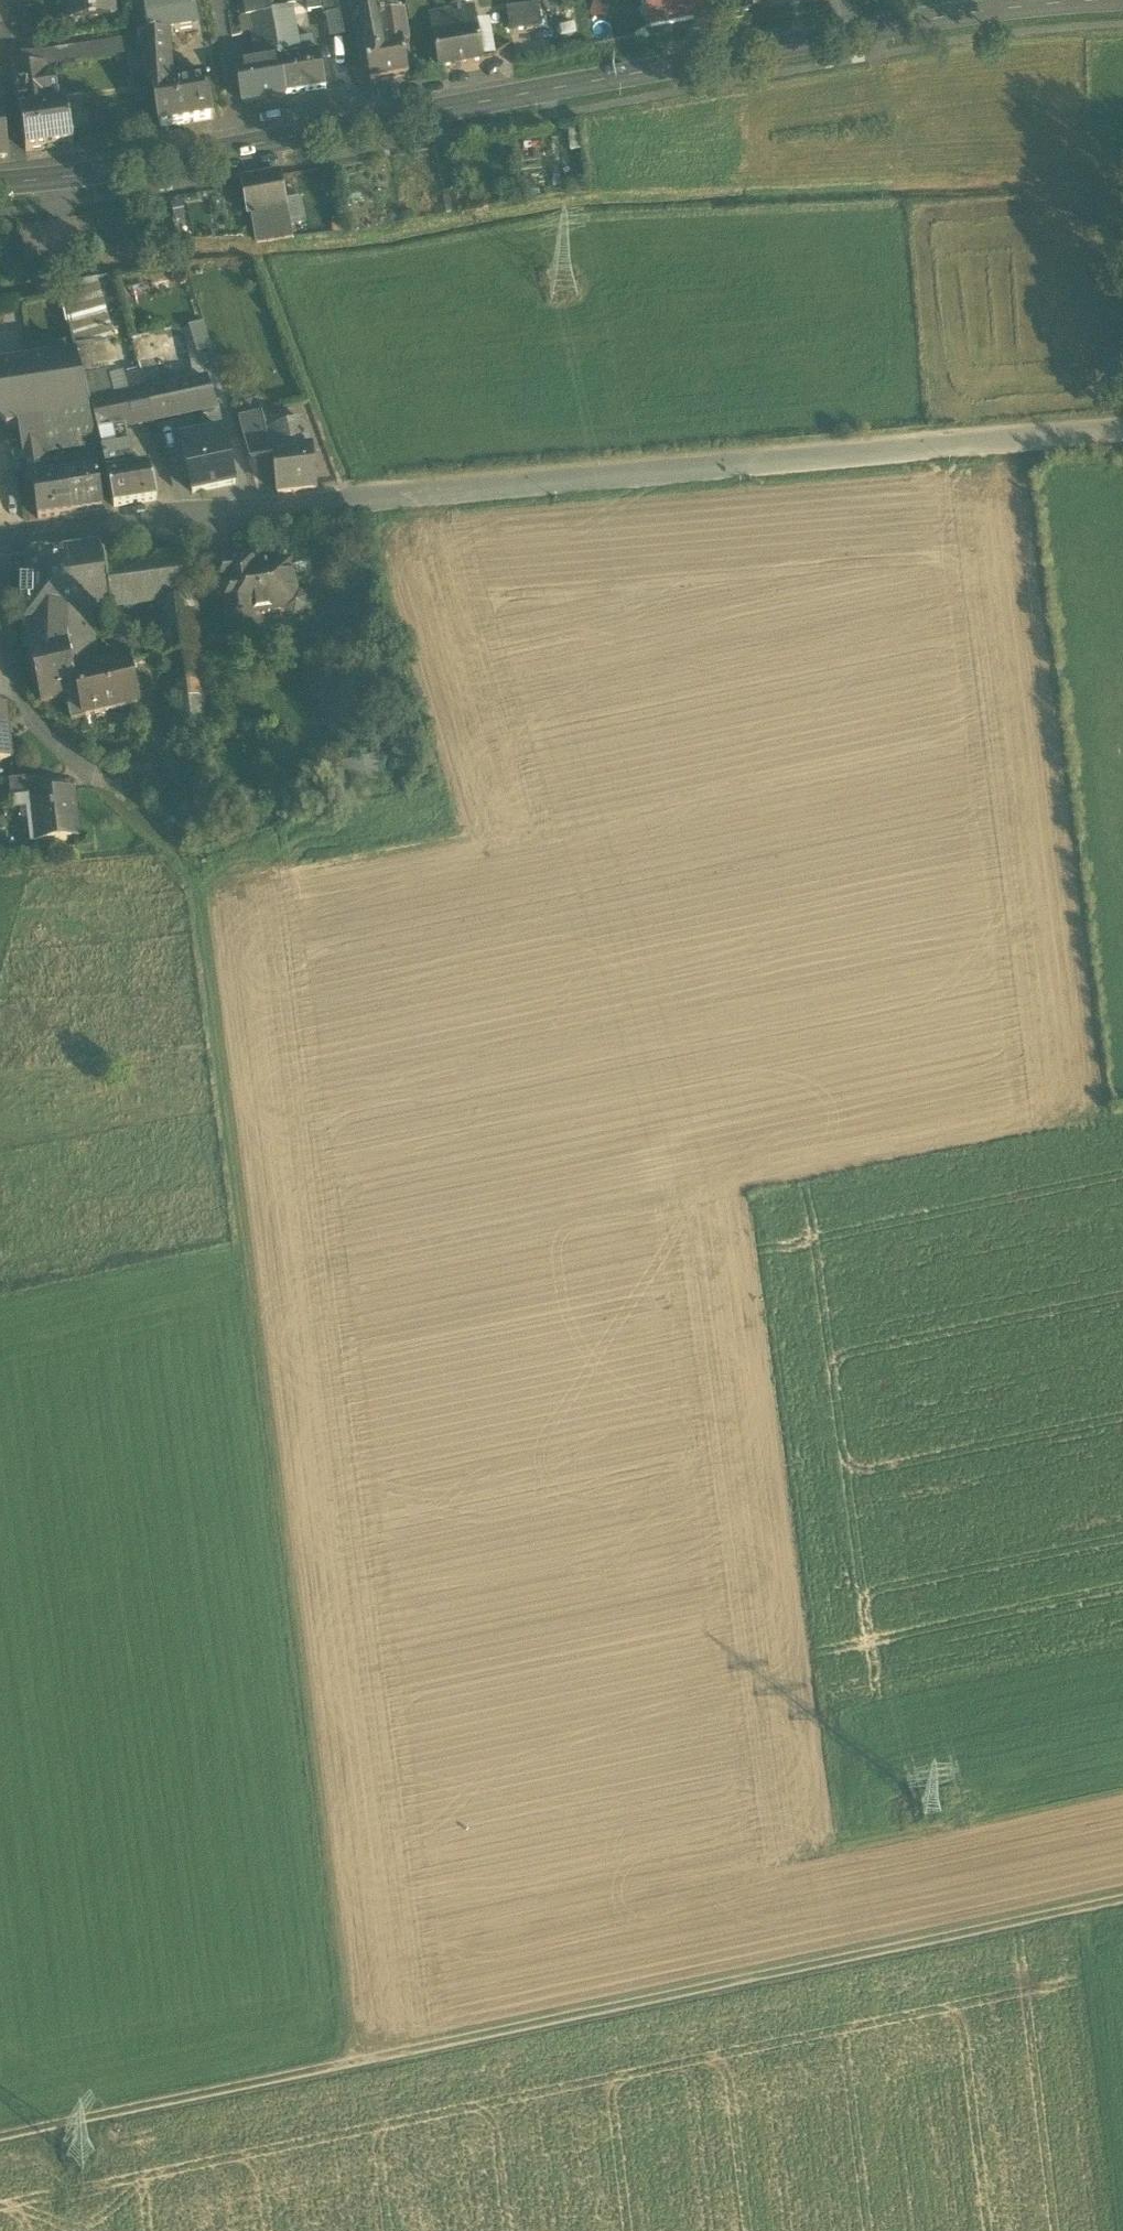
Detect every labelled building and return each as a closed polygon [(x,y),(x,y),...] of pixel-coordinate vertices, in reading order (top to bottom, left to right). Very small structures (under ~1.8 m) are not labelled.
[(70,22),(96,19),(96,18),(115,16),(113,0),(67,0),(70,22)] [(159,127),(213,117),(206,73),(173,79),(170,33),(198,29),(193,0),(143,0),(150,35),(139,37),(143,58),(148,85),(152,85),(159,127)] [(246,18),(272,13),(270,0),(243,0),(246,18)] [(324,14),(339,12),(337,0),(306,0),(308,11),(323,9),(324,14)] [(364,45),(402,38),(403,41),(410,40),(405,8),(377,13),(375,0),(356,0),(364,45)] [(547,13),(558,11),(556,0),(544,0),(547,13)] [(691,0),(646,0),(651,26),(694,18),(691,0)] [(509,7),(513,32),(544,26),(540,1),(509,7)] [(430,14),(439,68),(483,61),(474,6),(430,14)] [(344,40),(339,15),(326,18),(330,42),(344,40)] [(250,20),(252,31),(255,31),(275,27),(272,16),(250,20)] [(318,51),(317,52),(301,55),(298,40),(295,24),(275,28),(286,94),(325,88),(318,51)] [(243,102),(286,94),(275,28),(275,27),(255,31),(260,62),(237,66),(243,102)] [(132,50),(133,60),(143,58),(139,37),(138,31),(124,34),(127,50),(132,50)] [(314,37),(298,40),(301,55),(317,52),(314,37)] [(408,73),(403,41),(402,38),(364,45),(370,80),(408,73)] [(25,65),(57,64),(56,51),(24,53),(25,65)] [(14,72),(27,150),(73,143),(67,103),(51,106),(45,67),(44,68),(33,69),(14,72)] [(292,235),(289,220),(285,199),(280,175),(279,170),(241,178),(242,184),(248,214),(252,213),(256,239),(292,235)] [(300,196),(285,199),(289,220),(305,217),(300,196)] [(62,284),(76,343),(104,340),(114,338),(97,276),(62,284)] [(189,325),(197,352),(212,347),(203,320),(189,325)] [(31,345),(33,360),(72,354),(70,340),(31,345)] [(109,368),(104,340),(76,343),(83,373),(109,368)] [(6,426),(18,424),(42,420),(58,418),(90,413),(76,353),(72,354),(33,360),(0,365),(0,421),(5,425),(6,426)] [(110,375),(109,368),(83,373),(90,403),(113,398),(110,375)] [(140,369),(123,371),(129,394),(146,390),(140,369)] [(113,398),(129,394),(123,371),(110,375),(113,398)] [(146,390),(154,420),(217,407),(208,377),(146,390)] [(97,432),(106,472),(133,468),(130,450),(131,450),(126,426),(154,420),(146,390),(129,394),(113,398),(90,403),(97,432)] [(238,417),(250,456),(273,451),(264,420),(262,411),(238,417)] [(58,418),(64,448),(70,448),(97,443),(90,413),(58,418)] [(264,420),(273,451),(310,447),(301,417),(264,420)] [(42,420),(47,450),(64,448),(58,418),(42,420)] [(18,424),(23,459),(48,455),(47,450),(42,420),(18,424)] [(224,428),(181,437),(192,491),(235,482),(224,428)] [(70,448),(74,472),(97,468),(97,469),(103,468),(97,443),(70,448)] [(312,447),(310,447),(273,451),(277,488),(278,492),(316,487),(316,482),(312,447)] [(26,481),(32,480),(32,478),(51,475),(48,455),(23,459),(26,481)] [(106,472),(114,505),(157,498),(149,465),(133,468),(106,472)] [(65,473),(67,481),(72,511),(103,506),(97,469),(97,468),(74,472),(65,473)] [(65,473),(51,475),(53,483),(67,481),(65,473)] [(53,483),(51,475),(32,478),(32,480),(38,517),(72,511),(67,481),(53,483)] [(24,646),(29,649),(28,644),(92,641),(87,611),(112,608),(105,567),(101,543),(31,554),(31,575),(26,575),(24,646)] [(206,559),(210,587),(223,585),(223,584),(239,582),(235,555),(206,559)] [(296,593),(294,575),(291,559),(258,563),(258,559),(237,562),(236,555),(235,555),(239,582),(223,584),(223,585),(228,625),(254,621),(251,604),(267,602),(268,608),(287,605),(287,608),(294,612),(301,611),(306,605),(305,598),(299,593),(296,593)] [(184,557),(122,565),(130,606),(163,601),(167,636),(157,637),(160,656),(169,655),(205,651),(198,598),(190,599),(184,557)] [(305,557),(291,559),(294,575),(307,573),(311,567),(310,561),(305,557)] [(112,608),(130,606),(122,565),(105,567),(112,608)] [(95,668),(92,641),(28,644),(29,649),(40,700),(66,695),(71,719),(85,716),(75,673),(96,668),(95,668)] [(175,699),(211,695),(205,651),(169,655),(175,699)] [(128,660),(95,668),(96,668),(75,673),(85,716),(137,703),(128,660)] [(175,699),(179,732),(215,728),(211,695),(175,699)] [(11,757),(5,704),(0,705),(0,758),(11,757)] [(377,756),(337,766),(344,793),(384,783),(377,756)] [(7,780),(9,797),(29,795),(29,794),(38,793),(36,777),(30,777),(7,780)] [(29,795),(34,841),(76,836),(71,790),(38,793),(29,794),(29,795)]
